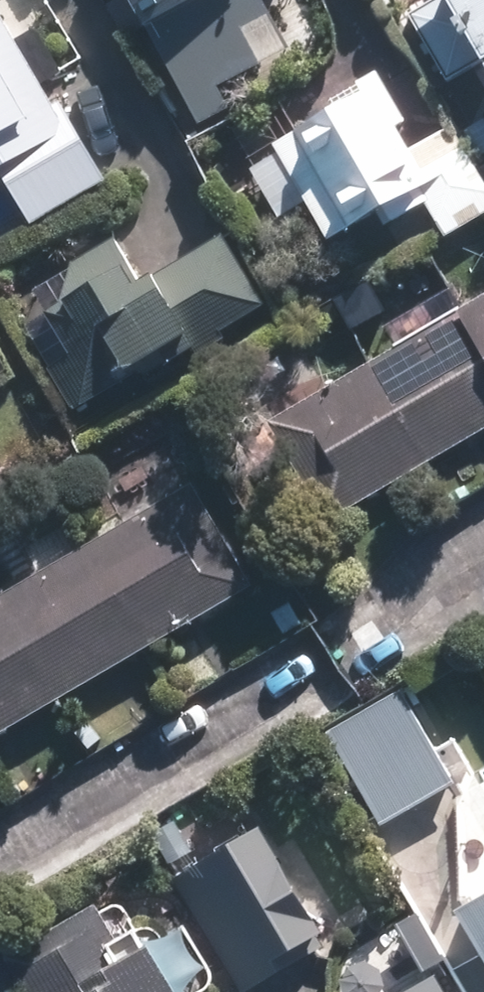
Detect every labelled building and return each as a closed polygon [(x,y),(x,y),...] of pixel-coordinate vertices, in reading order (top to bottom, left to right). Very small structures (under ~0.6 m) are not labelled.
[(210,119),(229,108),(219,92),(297,48),(270,0),(142,0),(210,119)] [(410,4),(449,74),(483,54),(483,0),(418,0),(410,4)] [(4,171),(35,225),(111,181),(65,100),(59,104),(0,2),(0,174),(4,171)] [(452,125),(409,149),(373,85),(275,141),(331,240),(419,190),(442,232),(443,233),(483,209),(483,182),(452,125)] [(116,237),(74,261),(65,304),(52,313),(75,355),(51,369),(76,412),(267,306),(229,236),(142,283),(116,237)] [(273,419),(331,520),(483,431),(483,296),(273,419)] [(0,597),(0,732),(251,586),(192,485),(0,597)] [(293,600),(272,611),(285,635),(305,624),(293,600)] [(399,685),(321,730),(375,824),(453,779),(399,685)] [(240,991),(245,991),(335,938),(269,826),(176,880),(228,971),(240,991)] [(196,851),(183,827),(160,841),(175,864),(196,851)] [(450,914),(483,969),(483,895),(450,914)] [(37,991),(179,991),(145,932),(125,943),(104,907),(16,956),(37,991)] [(436,976),(408,991),(445,991),(436,976)]
